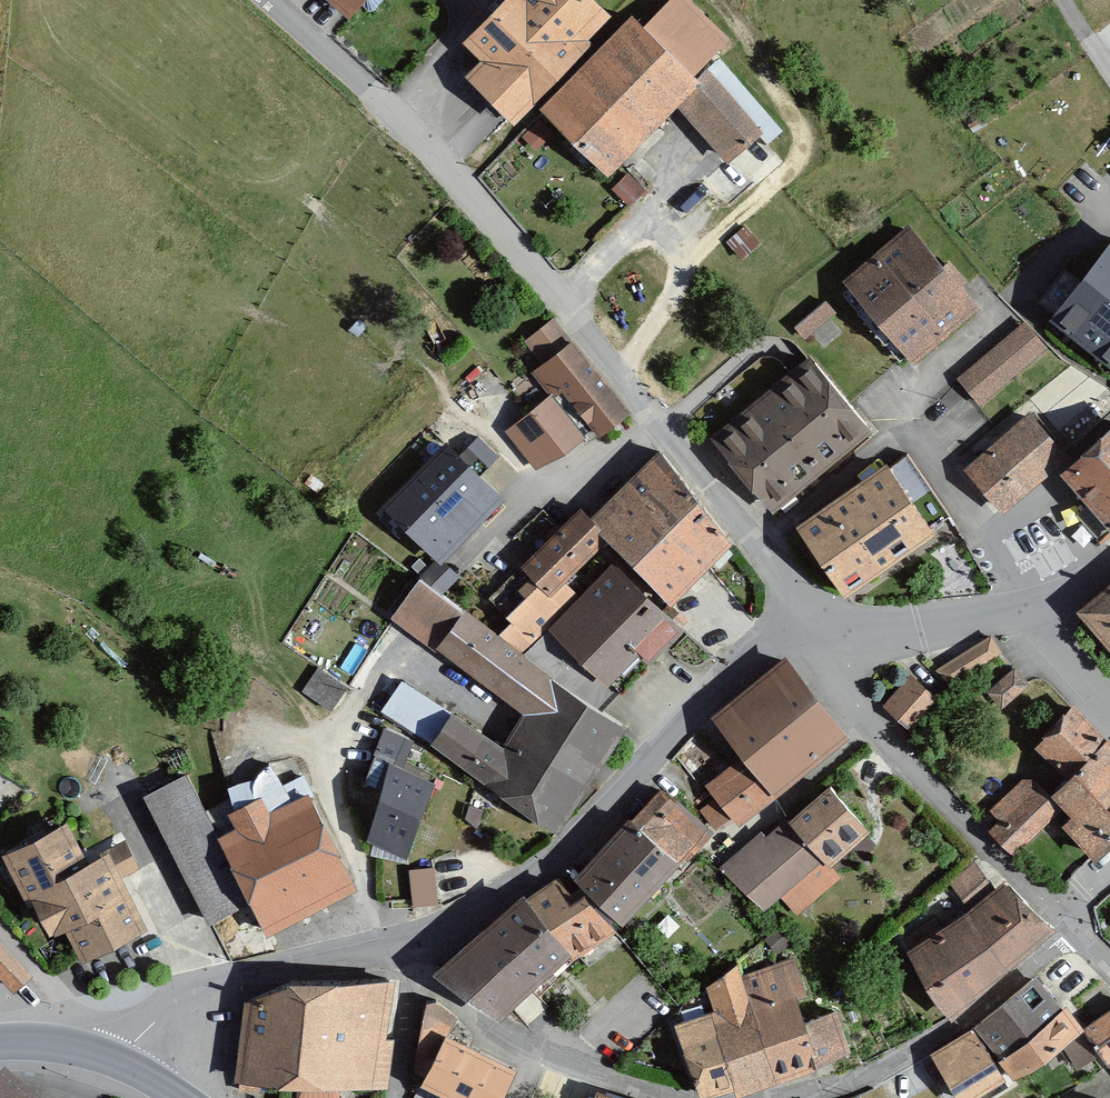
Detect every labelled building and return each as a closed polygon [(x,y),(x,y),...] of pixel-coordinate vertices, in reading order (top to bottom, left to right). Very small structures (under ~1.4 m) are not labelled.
[(342,19),(360,0),(322,0),(342,19)] [(456,41),(477,64),(461,80),(503,124),(611,21),(590,0),(499,0),(456,41)] [(536,110),(606,177),(673,108),(716,64),(734,46),(687,0),(664,0),(636,28),(626,18),(536,110)] [(790,149),(716,64),(673,108),(721,165),(703,181),(728,211),(790,149)] [(974,315),(905,229),(839,282),(907,368),(974,315)] [(1106,241),(1045,325),(1109,371),(1109,244),(1106,241)] [(835,320),(824,307),(793,332),(804,345),(835,320)] [(627,417),(551,322),(522,345),(540,368),(531,376),(550,399),(534,413),(573,461),(627,417)] [(1049,350),(1024,323),(959,382),(983,409),(1049,350)] [(868,439),(805,363),(709,441),(772,517),(868,439)] [(1060,453),(1024,414),(994,441),(963,470),(998,509),(1060,453)] [(503,518),(412,436),(353,501),(444,584),(503,518)] [(1069,476),(1109,522),(1109,439),(1069,476)] [(726,545),(645,465),(588,521),(583,527),(601,545),(663,607),(726,545)] [(908,467),(798,544),(845,610),(955,534),(908,467)] [(583,527),(588,521),(575,508),(514,564),(532,586),(491,636),(520,656),(544,633),(578,599),(562,582),(601,545),(583,527)] [(668,633),(604,571),(578,599),(544,633),(608,695),(668,633)] [(497,750),(399,683),(373,720),(549,841),(627,729),(520,656),(491,636),(417,585),(389,625),(521,716),(497,750)] [(1075,622),(1109,662),(1109,592),(1075,622)] [(989,639),(934,673),(945,689),(999,655),(989,639)] [(846,740),(784,662),(707,721),(738,761),(769,800),(846,740)] [(1025,686),(1009,670),(983,695),(999,711),(1025,686)] [(344,691),(319,673),(303,694),(327,713),(344,691)] [(932,702),(909,683),(885,711),(908,730),(932,702)] [(1066,710),(1031,742),(1064,776),(1035,803),(1048,817),(1088,860),(1109,840),(1109,757),(1066,710)] [(769,800),(738,761),(701,792),(731,828),(769,800)] [(432,785),(385,771),(361,849),(408,863),(432,785)] [(182,781),(143,800),(204,925),(240,907),(256,939),(356,891),(306,788),(263,809),(257,797),(222,813),(231,832),(211,841),(182,781)] [(1035,803),(1019,785),(981,825),(1011,856),(1048,817),(1035,803)] [(824,789),(782,823),(826,868),(863,839),(824,789)] [(657,793),(627,825),(674,869),(703,835),(657,793)] [(623,821),(567,883),(607,931),(674,869),(627,825),(623,821)] [(0,852),(0,865),(36,941),(59,930),(73,960),(139,929),(116,882),(136,873),(123,846),(82,865),(62,823),(0,852)] [(782,823),(720,873),(765,914),(826,868),(782,823)] [(950,878),(969,903),(995,885),(977,859),(950,878)] [(415,903),(442,900),(438,864),(411,867),(415,903)] [(562,876),(516,899),(564,961),(570,969),(614,939),(607,931),(567,883),(562,876)] [(1048,930),(995,886),(961,916),(902,950),(939,1017),(996,973),(1048,930)] [(516,899),(426,970),(492,1016),(564,961),(516,899)] [(8,994),(26,979),(0,950),(0,985),(8,994)] [(791,961),(740,975),(773,1084),(845,1053),(831,1017),(798,1027),(788,1004),(801,997),(791,961)] [(709,1014),(667,1023),(687,1094),(724,1096),(773,1084),(740,975),(704,987),(709,1014)] [(237,1004),(228,1085),(291,1087),(292,1097),(334,1097),(334,1090),(380,1091),(388,982),(278,980),(237,1004)] [(927,1055),(950,1097),(972,1097),(1071,1036),(1033,982),(927,1055)] [(440,1041),(448,1046),(449,1015),(427,1000),(419,1007),(409,1068),(426,1075),(440,1041)] [(1086,1035),(1109,1065),(1109,1016),(1086,1035)] [(440,1041),(426,1075),(416,1097),(418,1097),(455,1097),(476,1061),(448,1046),(440,1041)] [(0,1080),(0,1097),(21,1097),(0,1080)]
